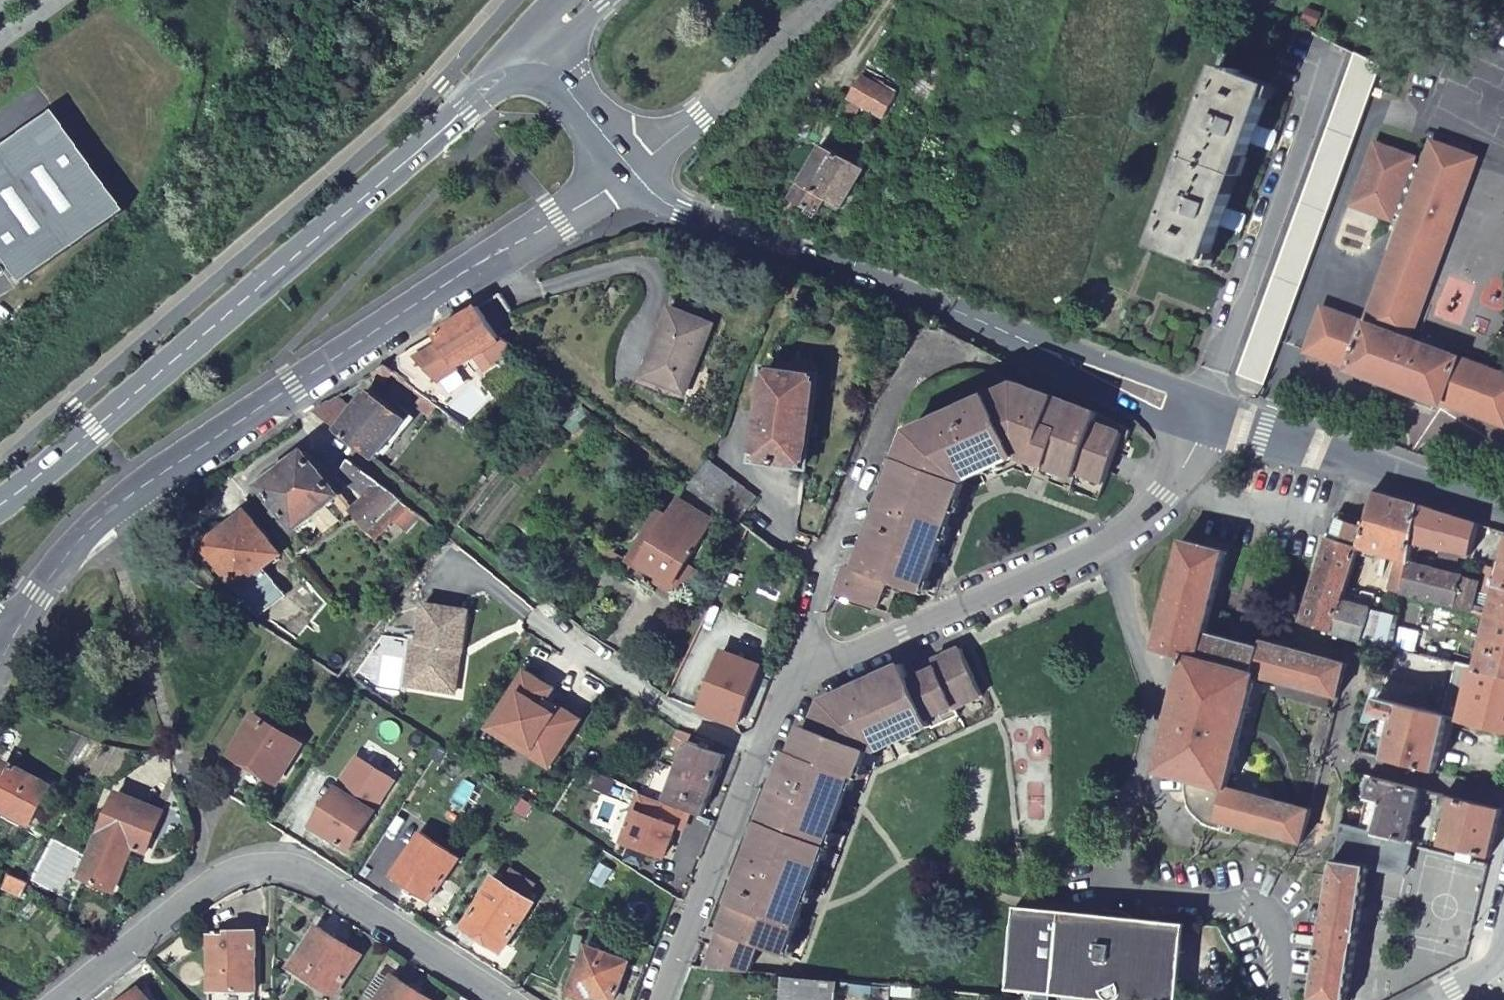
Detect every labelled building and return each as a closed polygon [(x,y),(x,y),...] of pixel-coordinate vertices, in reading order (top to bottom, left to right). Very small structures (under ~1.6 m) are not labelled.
[(1383,57),(1357,46),(1234,377),(1259,387),(1383,57)] [(1217,68),(1150,246),(1203,266),(1271,87),(1217,68)] [(887,119),(900,96),(864,76),(842,114),(853,120),(861,104),(887,119)] [(0,148),(0,249),(22,280),(125,209),(56,110),(0,148)] [(1478,159),(1435,142),(1425,166),(1414,162),(1416,157),(1376,142),(1353,205),(1392,220),(1395,214),(1406,218),(1366,323),(1324,307),(1306,352),(1348,368),(1346,372),(1439,406),(1440,401),(1503,425),(1503,374),(1411,339),(1478,159)] [(867,170),(825,145),(795,200),(822,215),(830,201),(845,209),(867,170)] [(519,326),(498,291),(477,304),(498,339),(500,337),(519,326)] [(717,322),(674,303),(657,340),(662,343),(646,377),(685,393),(717,322)] [(494,362),(515,349),(500,337),(498,339),(477,304),(434,332),(441,343),(401,368),(413,380),(409,385),(419,393),(433,405),(441,411),(466,382),(457,367),(458,366),(475,356),(480,364),(483,364),(488,365),(490,369),(497,365),(494,362)] [(441,343),(434,332),(398,355),(401,368),(441,343)] [(779,371),(765,370),(754,461),(805,468),(818,367),(815,366),(816,364),(811,356),(802,354),(792,361),(789,373),(779,371)] [(792,361),(782,355),(779,371),(789,373),(792,361)] [(380,382),(390,369),(384,364),(369,373),(380,382)] [(840,591),(891,611),(902,582),(925,590),(966,480),(959,476),(961,474),(990,461),(993,466),(1022,452),(1017,465),(1101,496),(1129,423),(1009,377),(904,420),(883,475),(894,479),(863,563),(853,559),(840,591)] [(338,395),(313,411),(371,459),(404,419),(368,389),(343,418),(334,410),(343,399),(338,395)] [(424,417),(433,405),(419,393),(409,404),(424,417)] [(304,454),(262,486),(281,512),(276,516),(281,522),(286,519),(297,533),(340,502),(304,454)] [(755,497),(706,460),(688,483),(733,517),(737,521),(755,497)] [(404,534),(418,516),(351,461),(338,477),(371,505),(353,518),(367,536),(380,527),(387,534),(396,527),(404,534)] [(682,496),(650,477),(610,541),(643,562),(682,496)] [(1369,494),(1352,542),(1350,548),(1378,555),(1394,500),(1369,494)] [(1418,507),(1394,500),(1378,555),(1393,559),(1386,584),(1399,589),(1407,563),(1418,507)] [(1475,524),(1418,507),(1407,563),(1413,564),(1417,541),(1469,553),(1475,524)] [(230,582),(234,588),(276,560),(243,513),(204,539),(202,537),(199,536),(195,536),(192,539),(190,543),(192,548),(220,588),(230,582)] [(1296,622),(1322,629),(1332,600),(1337,587),(1337,585),(1344,566),(1350,548),(1352,542),(1325,534),(1317,558),(1296,622)] [(1225,548),(1184,536),(1151,644),(1159,646),(1182,653),(1152,764),(1180,771),(1179,777),(1179,788),(1182,799),(1186,806),(1192,813),(1199,818),(1206,822),(1215,823),(1216,820),(1210,818),(1220,782),(1248,671),(1247,671),(1249,663),(1198,647),(1225,548)] [(1503,586),(1503,552),(1497,578),(1491,577),(1489,583),(1496,584),(1503,586)] [(1407,563),(1399,589),(1398,591),(1450,605),(1457,575),(1413,564),(1407,563)] [(1355,569),(1344,566),(1337,585),(1349,588),(1355,569)] [(1450,605),(1488,614),(1503,618),(1503,586),(1496,584),(1492,596),(1486,594),(1483,606),(1470,603),(1473,591),(1482,592),(1484,582),(1457,575),(1450,605)] [(1332,600),(1322,629),(1355,639),(1363,609),(1332,600)] [(465,610),(423,604),(418,642),(412,641),(405,686),(447,691),(452,648),(460,649),(465,610)] [(1363,609),(1355,639),(1382,647),(1384,643),(1388,628),(1375,624),(1378,613),(1363,609)] [(1414,652),(1466,664),(1472,666),(1503,674),(1503,618),(1488,614),(1476,658),(1460,654),(1459,646),(1419,635),(1414,652)] [(1255,639),(1249,663),(1247,671),(1248,671),(1330,693),(1338,662),(1278,645),(1267,642),(1255,639)] [(1384,643),(1382,647),(1374,676),(1390,680),(1398,652),(1463,669),(1466,664),(1414,652),(1384,643)] [(710,954),(705,966),(734,969),(747,971),(751,960),(758,941),(784,951),(850,784),(855,785),(870,746),(876,747),(878,741),(905,730),(907,734),(935,722),(936,726),(964,713),(962,706),(989,693),(969,645),(953,652),(956,660),(917,677),(909,661),(826,697),(815,725),(807,722),(792,761),(787,759),(710,954)] [(460,649),(452,648),(447,691),(454,693),(460,649)] [(716,658),(752,672),(756,662),(719,649),(716,658)] [(733,723),(752,672),(716,658),(696,708),(733,723)] [(1448,715),(1503,730),(1503,674),(1472,666),(1469,675),(1465,674),(1461,685),(1466,687),(1459,711),(1450,709),(1448,715)] [(546,756),(567,722),(541,706),(545,699),(551,688),(523,671),(513,690),(520,694),(500,727),(546,756)] [(1373,680),(1369,694),(1420,708),(1424,694),(1373,680)] [(579,719),(545,699),(541,706),(567,722),(546,756),(500,727),(520,694),(513,690),(482,740),(503,753),(509,743),(549,767),(579,719)] [(1420,708),(1369,694),(1354,747),(1368,751),(1379,712),(1394,716),(1383,755),(1432,767),(1448,715),(1420,708)] [(256,715),(232,752),(276,779),(299,742),(256,715)] [(686,731),(673,727),(667,743),(680,748),(665,798),(703,812),(723,751),(685,736),(686,731)] [(431,757),(439,745),(431,740),(423,753),(431,757)] [(446,750),(439,745),(431,757),(439,762),(446,750)] [(338,783),(312,821),(349,846),(394,777),(358,753),(342,777),(346,779),(341,786),(338,783)] [(0,775),(0,811),(29,827),(49,787),(6,763),(0,775)] [(1356,823),(1404,835),(1418,784),(1369,771),(1356,823)] [(338,783),(341,786),(346,779),(342,777),(338,783)] [(1294,839),(1303,804),(1220,782),(1210,818),(1216,820),(1294,839)] [(1501,806),(1439,790),(1437,801),(1447,804),(1438,841),(1461,847),(1459,852),(1476,857),(1477,851),(1489,854),(1501,806)] [(625,839),(665,854),(676,823),(684,825),(690,809),(639,791),(633,808),(635,808),(625,839)] [(117,796),(79,881),(113,896),(133,851),(148,858),(165,815),(117,796)] [(531,818),(539,806),(525,798),(518,810),(531,818)] [(1414,838),(1404,835),(1356,823),(1337,818),(1331,852),(1368,861),(1405,869),(1413,840),(1414,838)] [(423,832),(395,872),(408,881),(405,886),(422,898),(426,893),(433,897),(460,856),(423,832)] [(1368,861),(1331,852),(1325,886),(1306,998),(1319,999),(1341,999),(1368,861)] [(508,881),(527,893),(535,881),(516,869),(508,881)] [(28,886),(9,876),(2,890),(21,899),(28,886)] [(501,877),(468,927),(502,949),(536,899),(527,893),(508,881),(501,877)] [(1110,905),(1085,907),(1084,910),(1010,904),(1002,987),(1053,992),(1056,999),(1073,999),(1098,990),(1102,997),(1131,999),(1173,999),(1173,993),(1151,946),(1154,917),(1125,914),(1126,912),(1110,905)] [(1173,993),(1180,919),(1154,917),(1151,946),(1173,993)] [(314,927),(289,964),(329,990),(355,953),(314,927)] [(253,938),(212,940),(212,992),(253,991),(253,938)] [(574,992),(593,999),(609,999),(609,998),(613,999),(615,999),(631,961),(591,945),(574,992)] [(372,999),(428,999),(388,975),(372,999)] [(832,991),(833,980),(779,975),(776,999),(832,999),(832,991)] [(857,993),(858,982),(833,980),(832,991),(857,993)]
